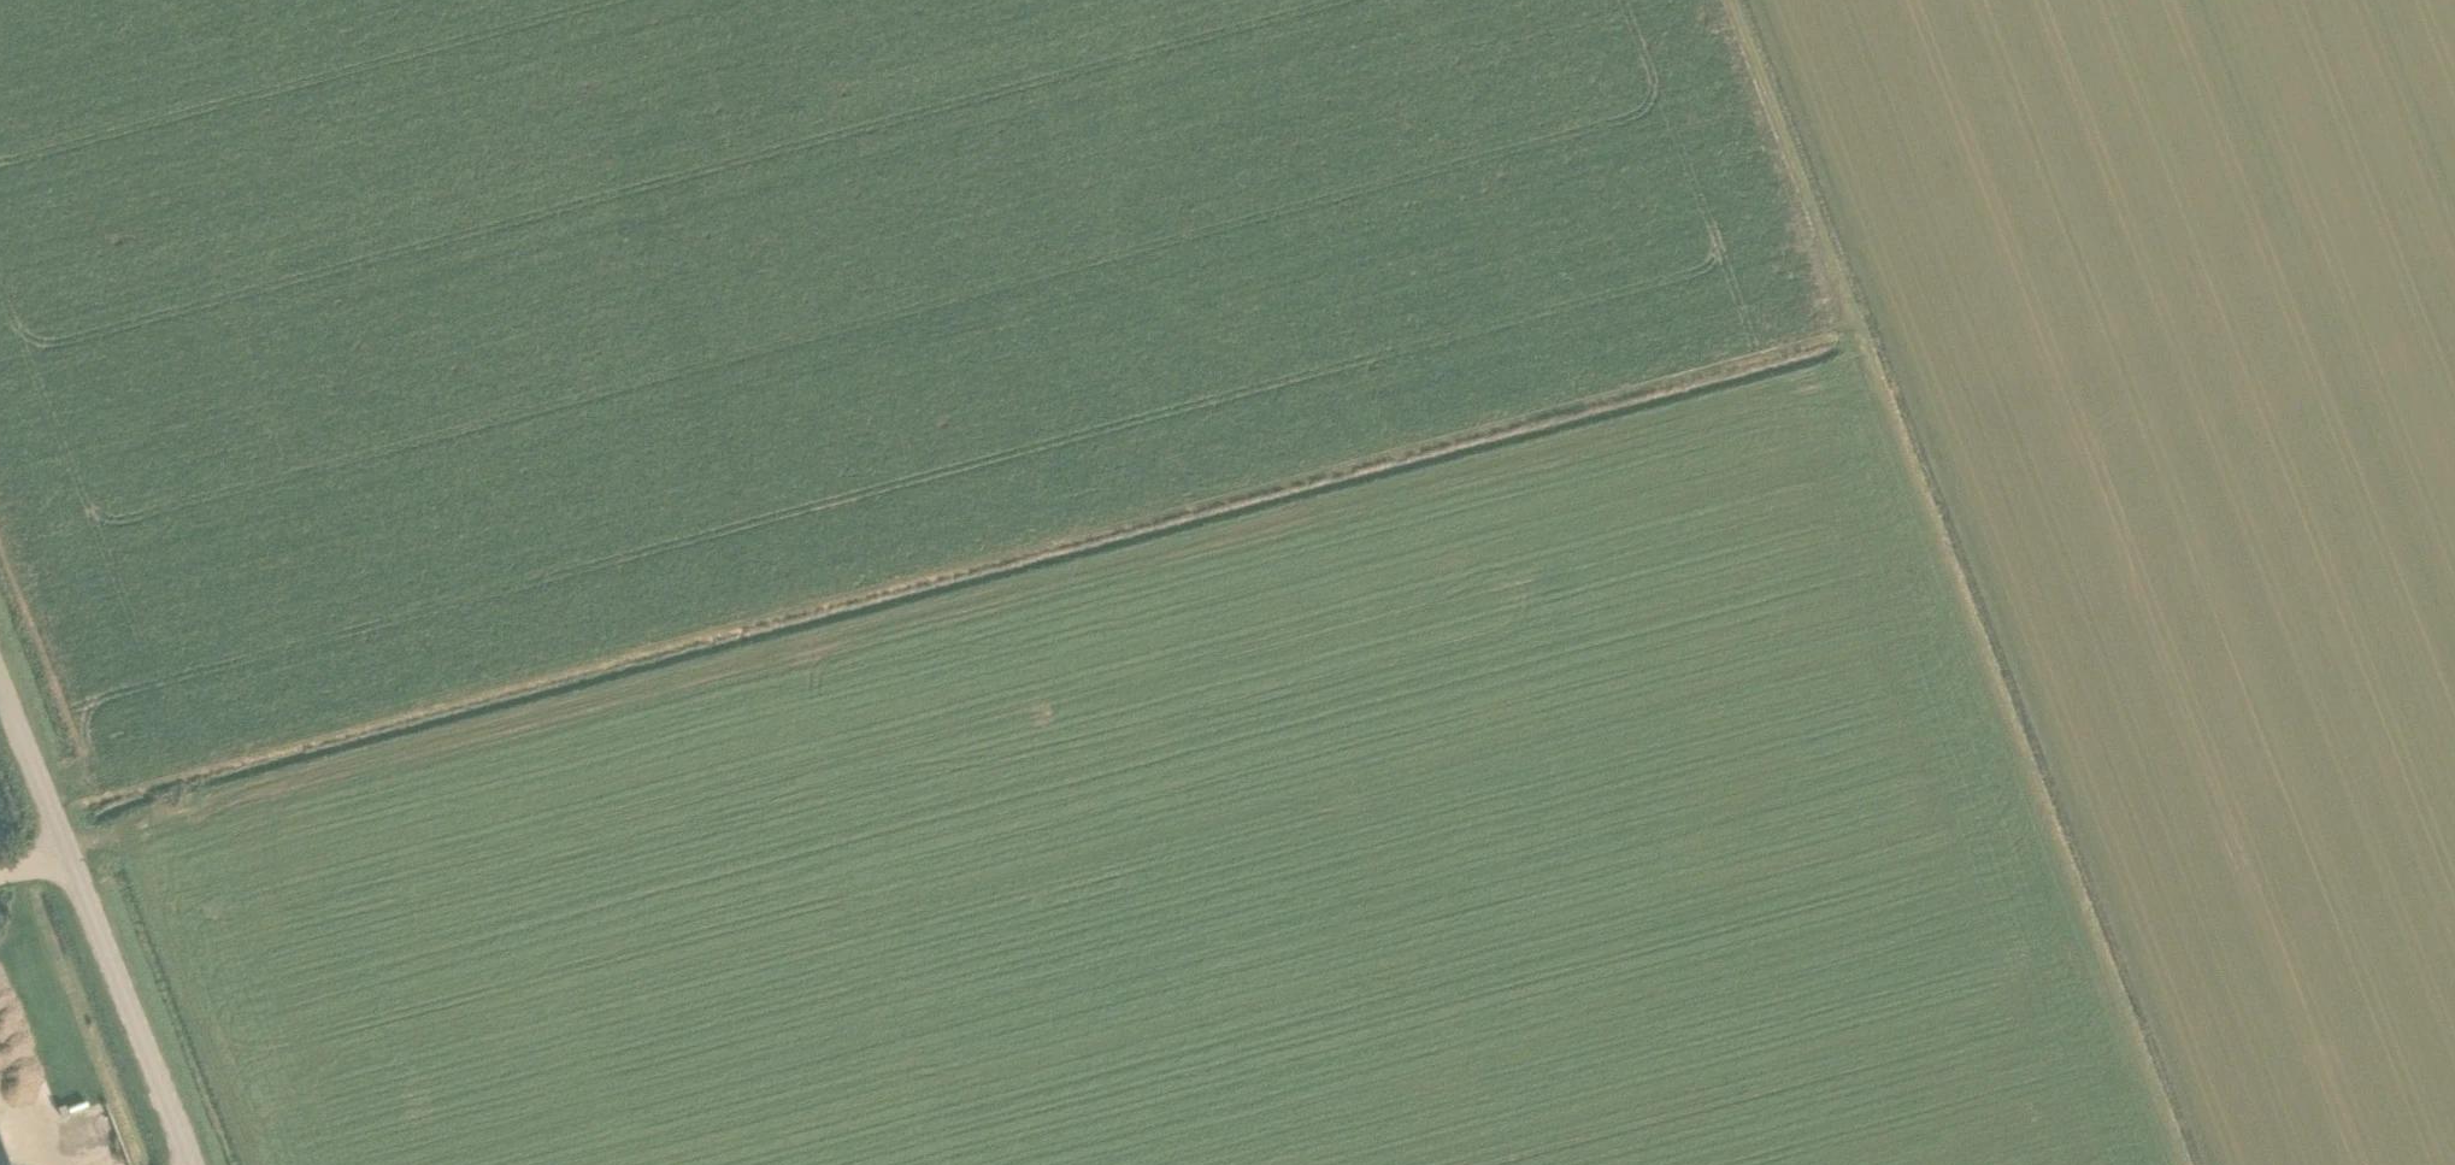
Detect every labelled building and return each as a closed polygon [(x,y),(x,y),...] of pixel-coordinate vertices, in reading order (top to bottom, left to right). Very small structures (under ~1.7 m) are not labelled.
[(0,1130),(0,1164),(14,1164),(0,1130)]
